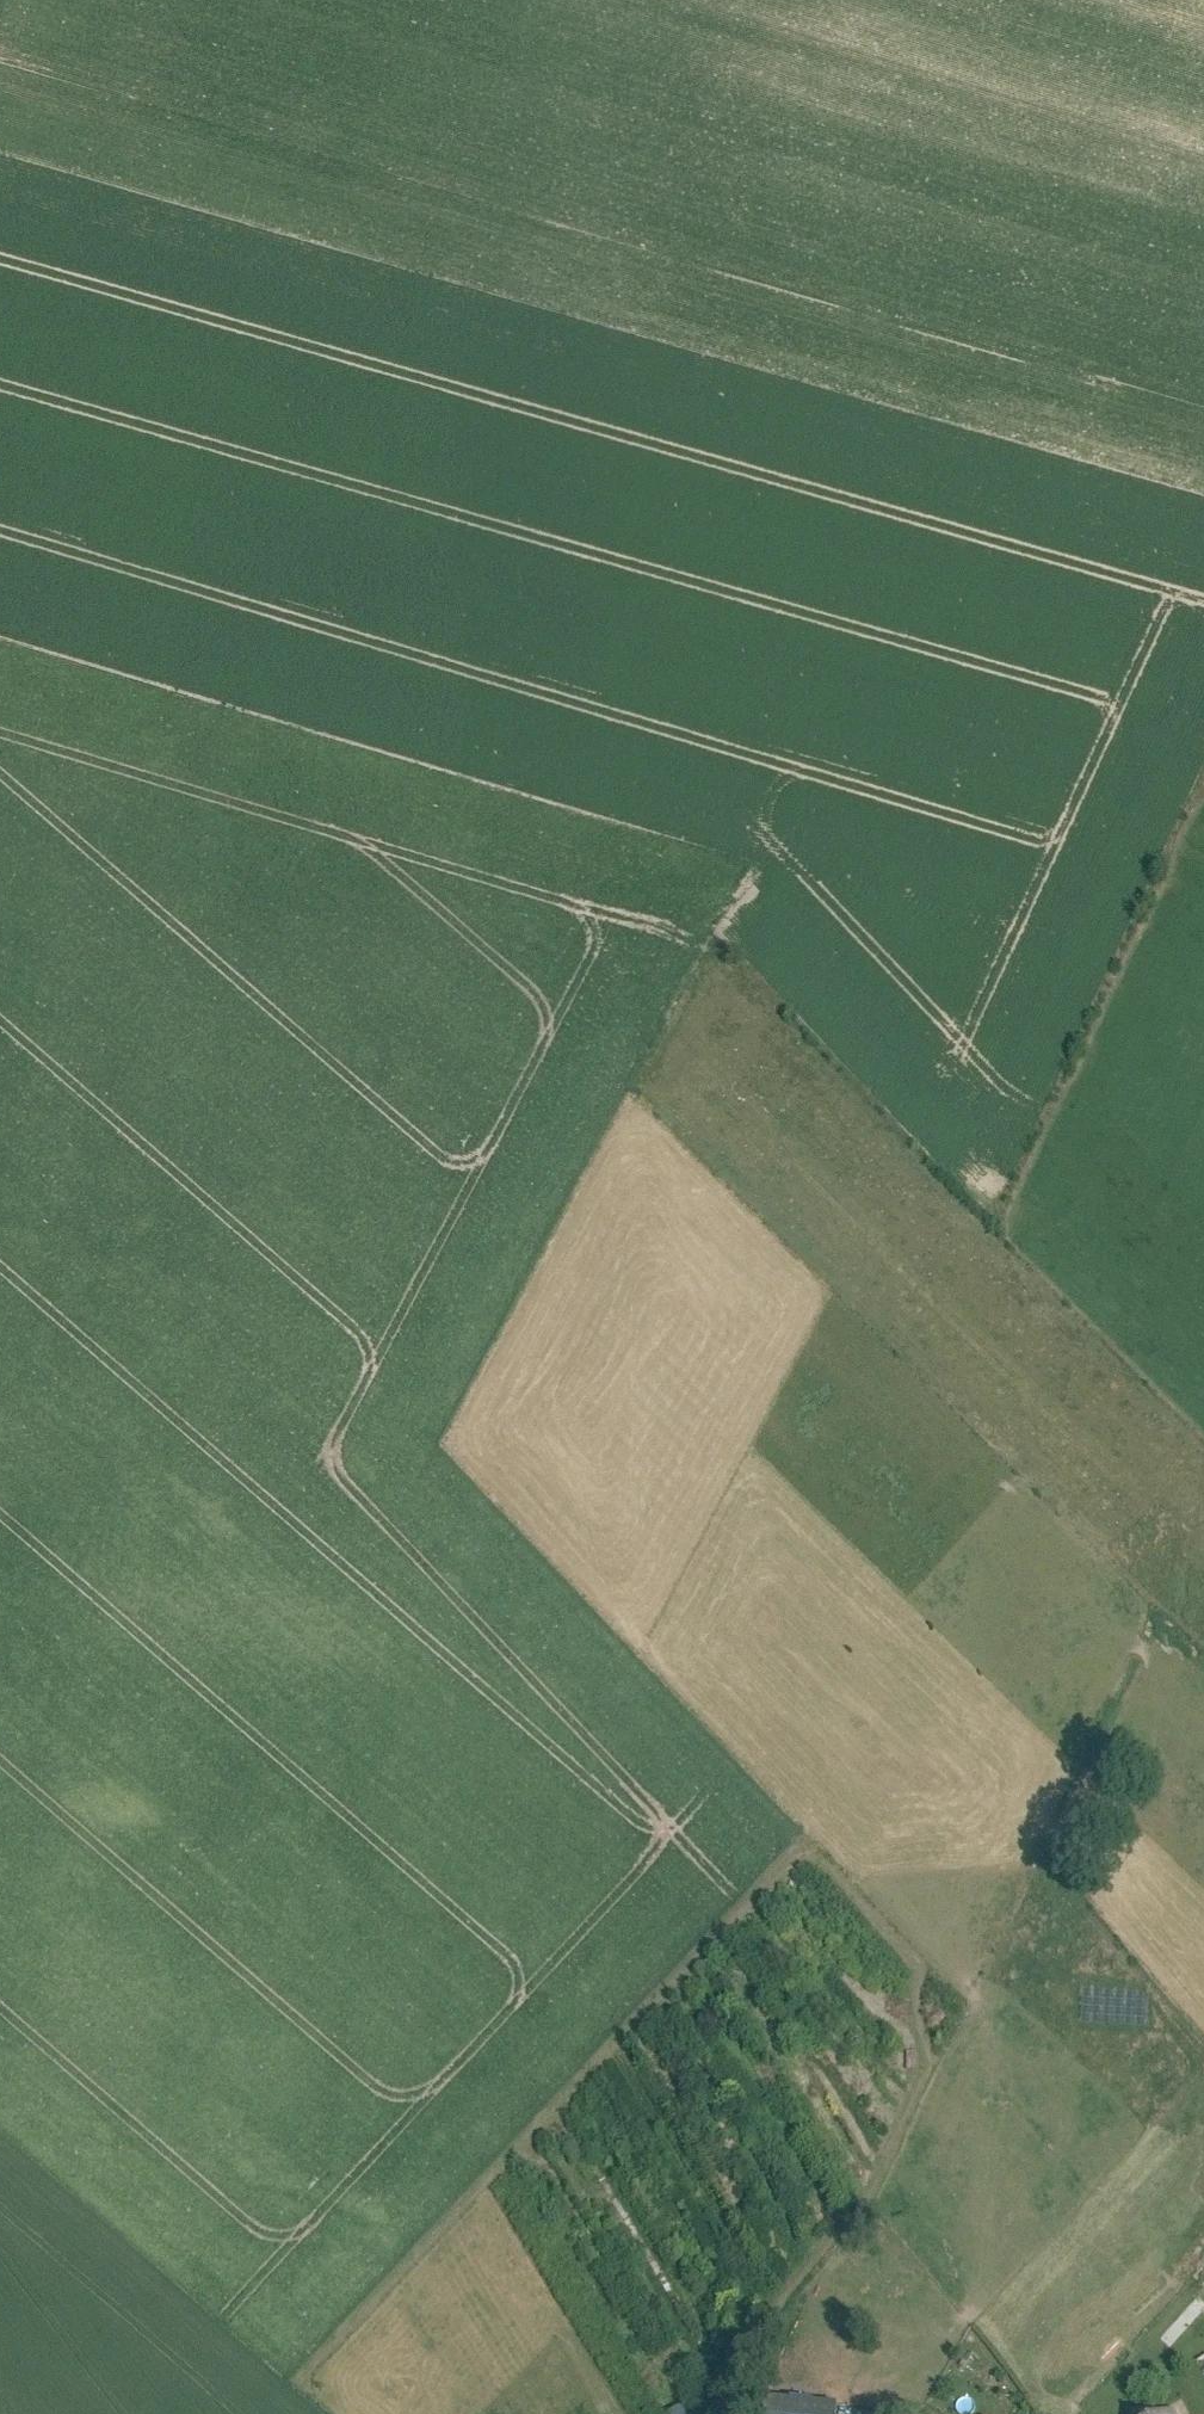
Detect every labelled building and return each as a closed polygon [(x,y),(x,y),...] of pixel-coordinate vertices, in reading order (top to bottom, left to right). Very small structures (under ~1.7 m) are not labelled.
[(766,2399),(765,2413),(837,2413),(838,2406),(766,2399)]
